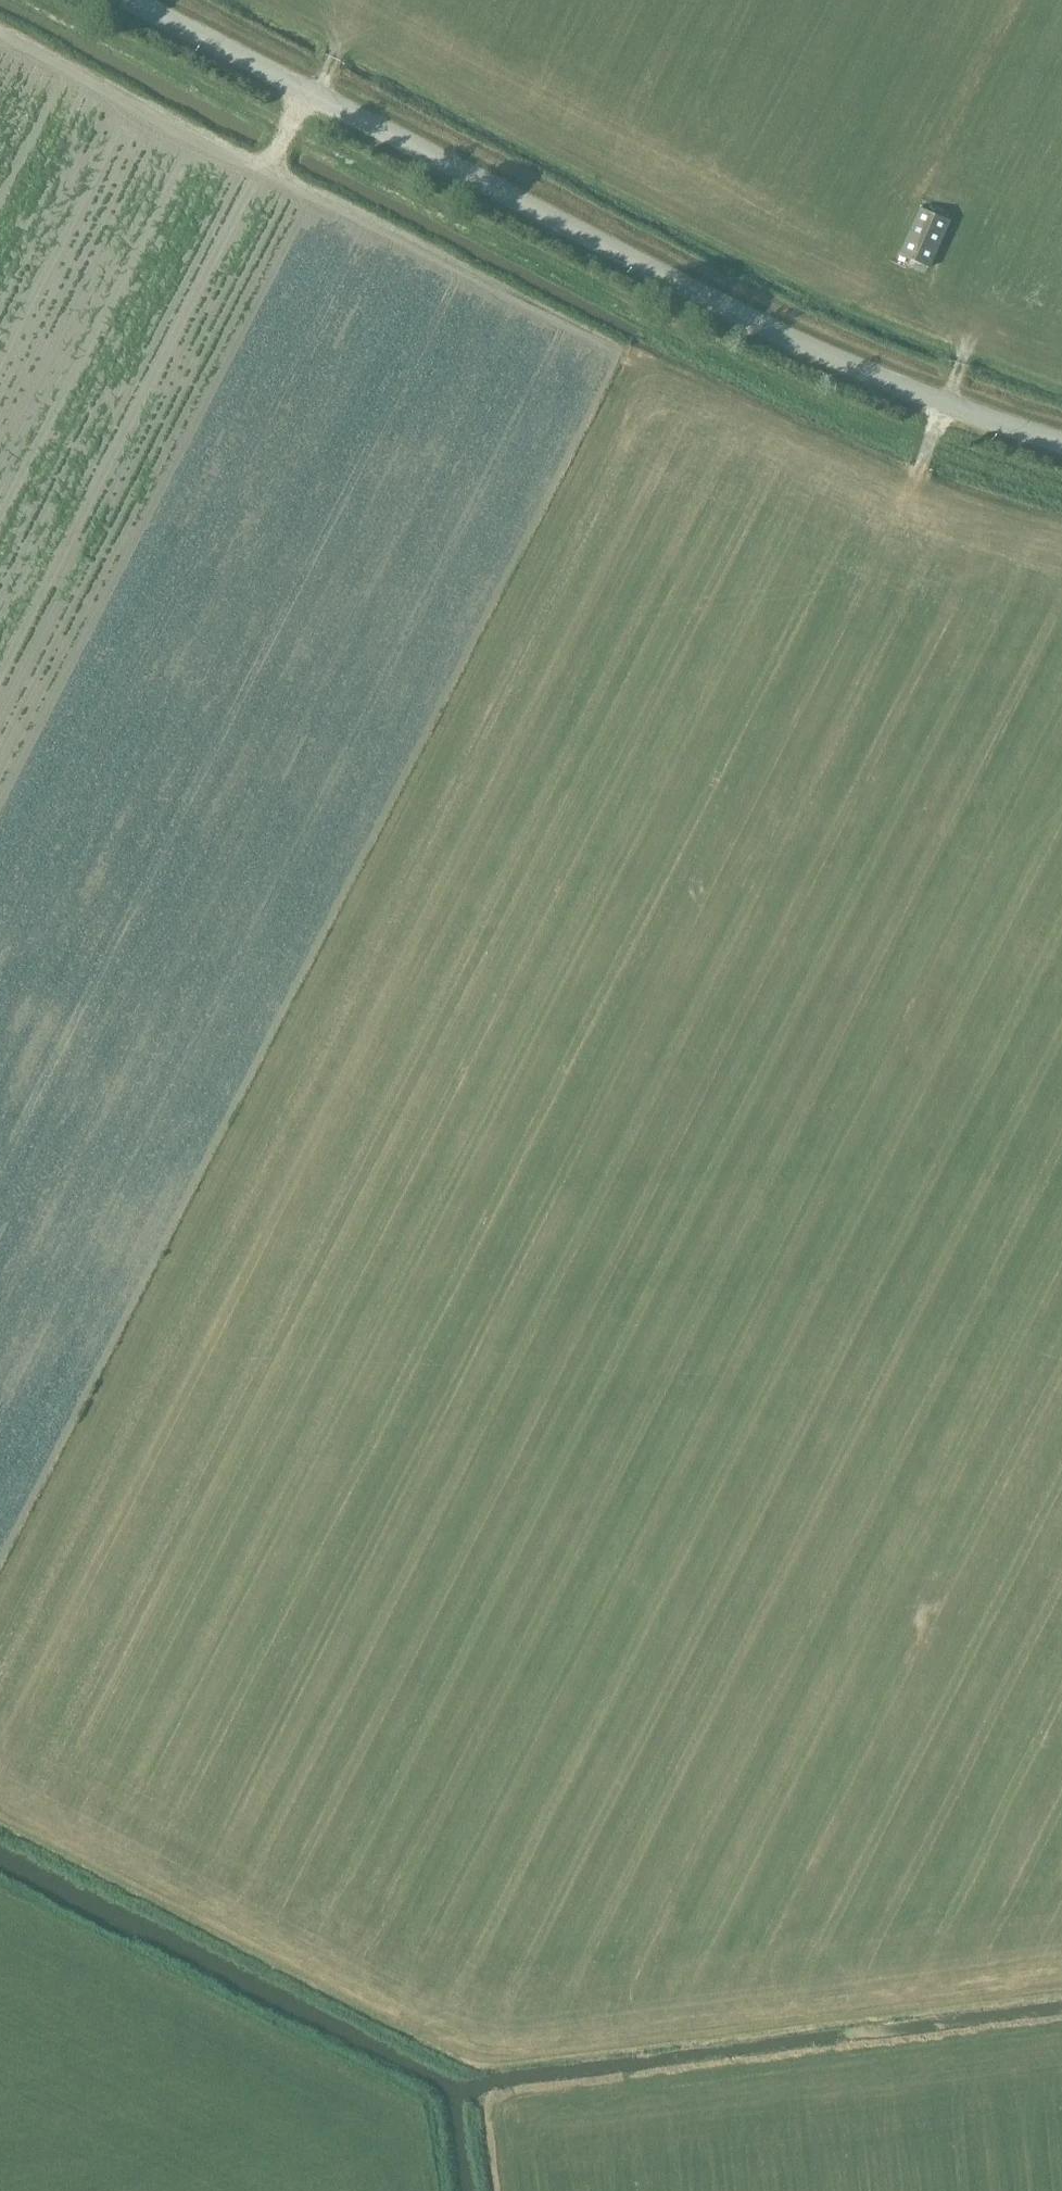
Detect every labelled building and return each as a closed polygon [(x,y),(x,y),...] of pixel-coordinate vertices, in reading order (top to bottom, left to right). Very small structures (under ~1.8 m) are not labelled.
[(897,254),(928,268),(949,221),(917,207),(897,254)]
